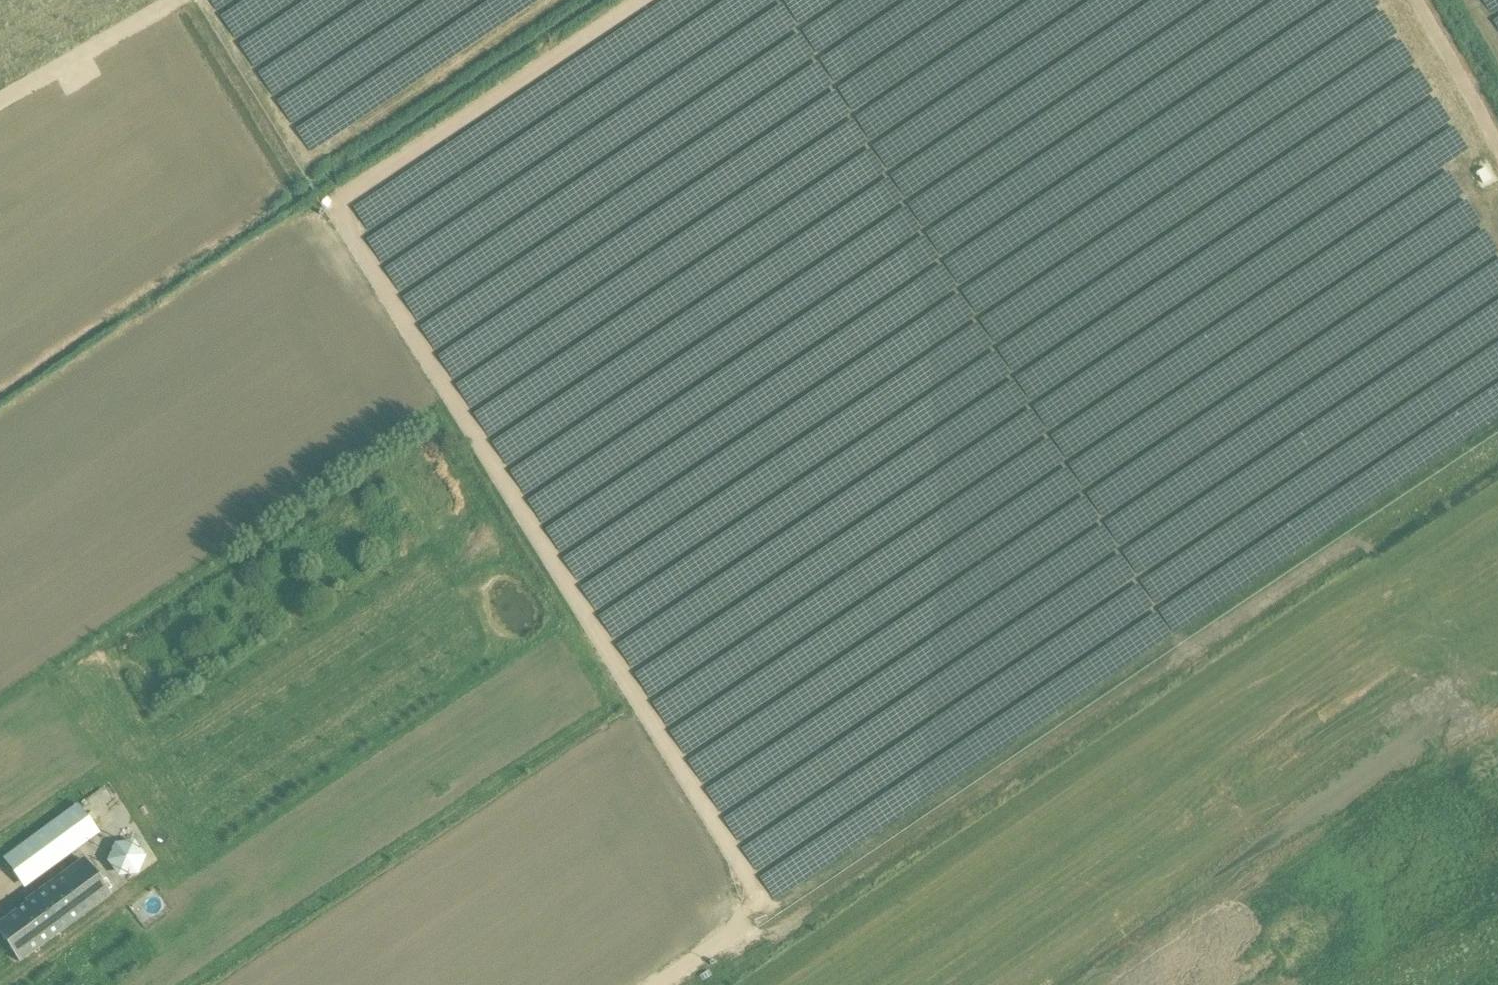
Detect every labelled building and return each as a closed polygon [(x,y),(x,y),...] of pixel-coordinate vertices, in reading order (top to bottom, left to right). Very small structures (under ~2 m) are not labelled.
[(1487,169),(1478,173),(1484,184),(1492,179),(1487,169)] [(74,846),(97,830),(78,803),(6,856),(27,885),(77,849),(74,846)] [(122,878),(149,859),(132,835),(105,854),(122,878)] [(83,858),(25,901),(27,904),(0,923),(0,935),(20,962),(111,895),(83,858)]
